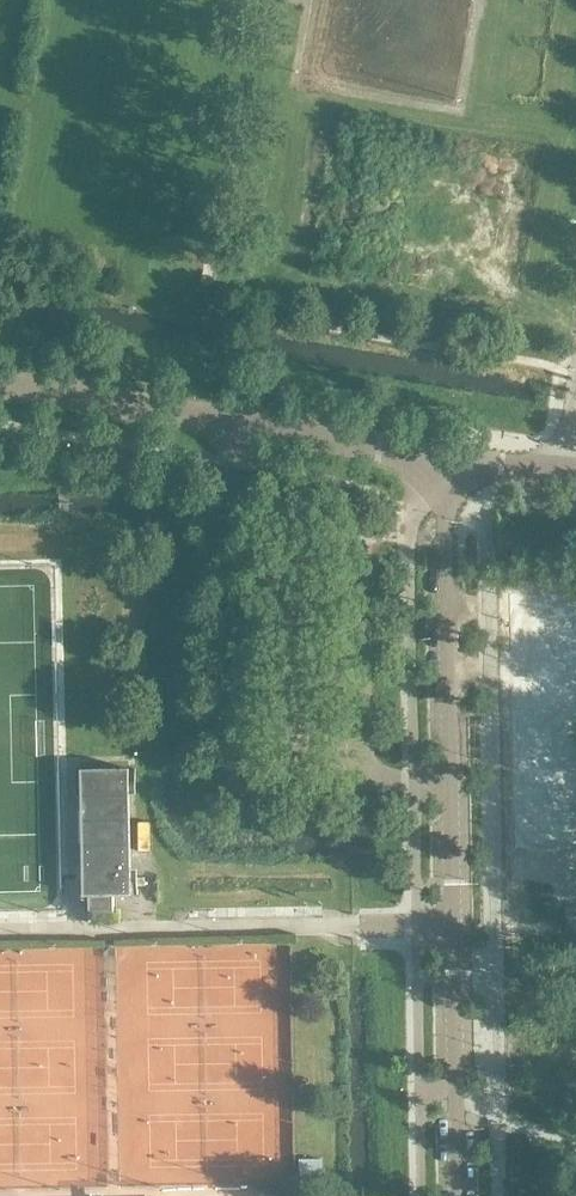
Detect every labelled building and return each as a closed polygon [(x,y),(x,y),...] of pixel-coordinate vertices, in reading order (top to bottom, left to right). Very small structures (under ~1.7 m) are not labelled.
[(515,673),(515,698),(575,697),(575,672),(515,673)] [(132,895),(130,794),(129,768),(81,769),(84,895),(89,895),(89,911),(114,911),(114,895),(132,895)] [(134,844),(152,843),(151,820),(133,821),(134,844)]
